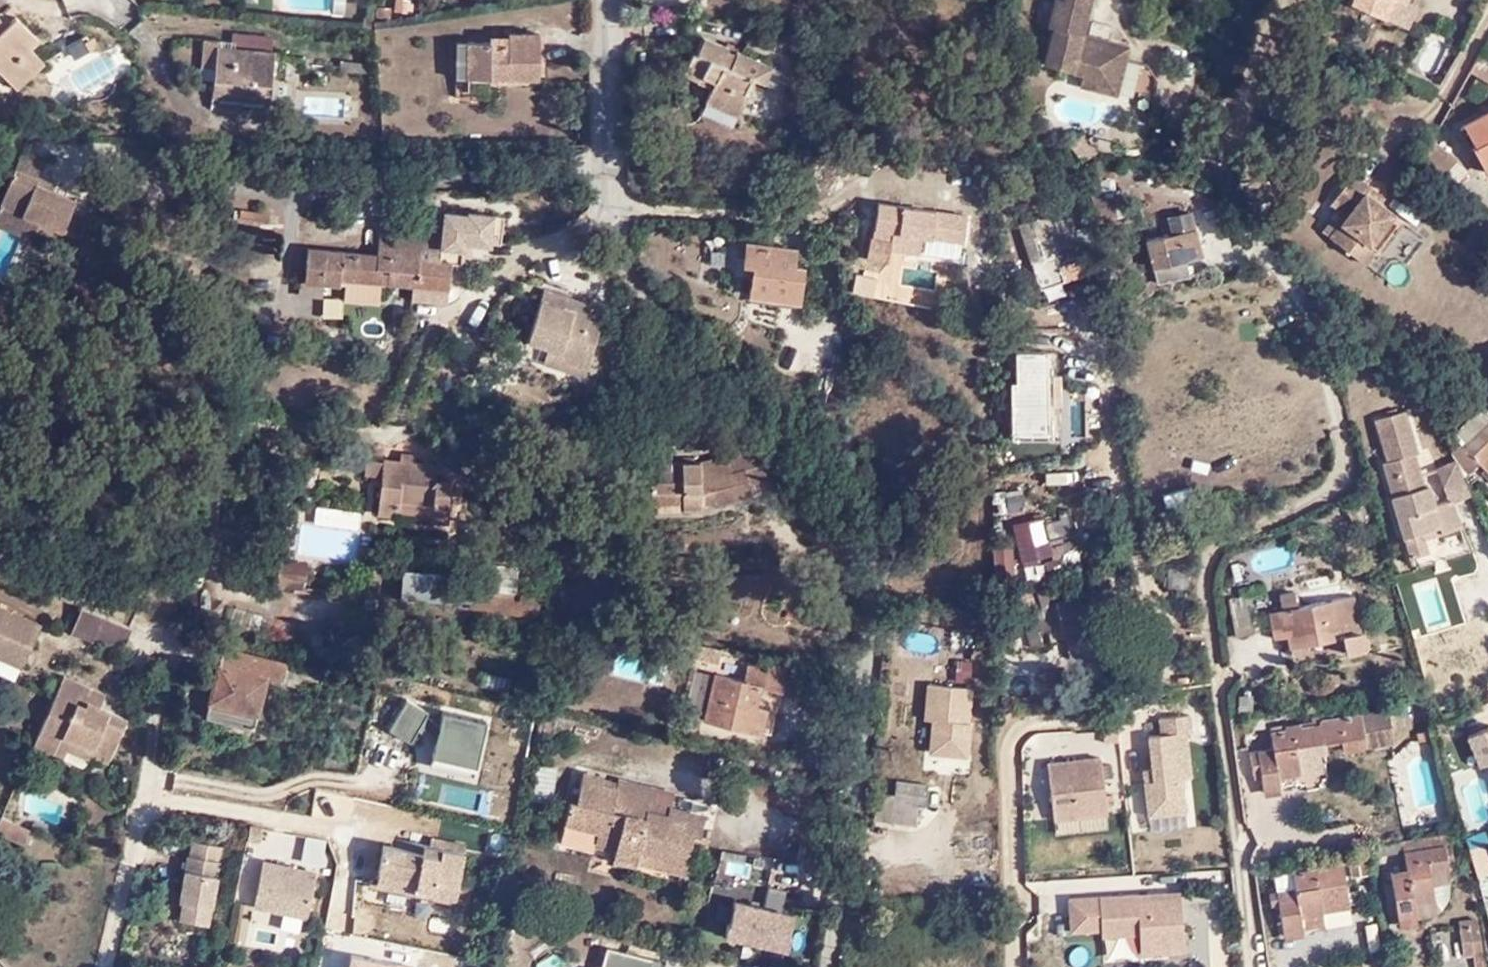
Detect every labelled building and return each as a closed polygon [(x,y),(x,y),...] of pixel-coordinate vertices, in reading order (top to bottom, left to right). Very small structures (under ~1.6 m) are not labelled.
[(803,7),(822,9),(823,0),(803,0),(803,7)] [(1122,76),(1130,47),(1083,34),(1092,0),(1056,0),(1050,28),(1054,28),(1047,65),(1084,74),(1082,86),(1104,92),(1108,72),(1122,76)] [(1394,0),(1353,0),(1388,15),(1394,0)] [(1388,15),(1409,24),(1419,2),(1416,0),(1394,0),(1388,15)] [(645,4),(645,14),(662,15),(663,5),(645,4)] [(22,84),(45,64),(27,45),(37,37),(13,12),(4,20),(0,16),(0,54),(9,46),(19,56),(7,68),(22,84)] [(219,31),(218,46),(262,50),(263,36),(219,31)] [(538,72),(536,39),(523,40),(522,34),(504,35),(504,45),(474,46),(475,76),(497,76),(497,82),(525,83),(525,73),(538,72)] [(198,95),(257,103),(262,50),(218,46),(206,45),(207,37),(192,36),(188,66),(201,68),(198,95)] [(719,79),(708,100),(710,101),(704,114),(735,129),(741,116),(743,117),(754,95),(749,92),(755,79),(768,85),(777,69),(743,52),(740,56),(732,52),(734,48),(709,36),(700,53),(695,51),(685,71),(704,80),(708,73),(719,79)] [(454,84),(467,84),(468,46),(453,46),(454,84)] [(467,84),(497,82),(497,76),(475,76),(474,46),(468,46),(467,84)] [(1472,73),(1487,82),(1487,57),(1483,54),(1472,73)] [(777,69),(768,85),(778,91),(786,73),(777,69)] [(538,83),(538,72),(525,73),(525,83),(538,83)] [(1117,94),(1122,76),(1108,72),(1104,92),(1117,94)] [(1476,79),(1466,97),(1480,105),(1487,90),(1487,85),(1476,79)] [(1483,162),(1487,160),(1487,112),(1467,124),(1463,126),(1483,162)] [(1460,157),(1436,139),(1427,156),(1449,171),(1460,157)] [(44,226),(67,235),(77,212),(80,205),(58,195),(57,196),(40,190),(44,181),(49,166),(31,158),(24,161),(3,210),(24,219),(44,226)] [(1375,241),(1400,211),(1384,197),(1388,191),(1358,168),(1336,197),(1338,198),(1352,211),(1334,233),(1367,258),(1379,244),(1375,241)] [(60,188),(44,181),(40,190),(57,196),(58,195),(60,188)] [(1091,196),(1094,219),(1113,216),(1109,193),(1091,196)] [(1352,211),(1338,198),(1319,220),(1334,233),(1352,211)] [(420,223),(451,227),(452,211),(442,210),(443,203),(428,201),(427,210),(421,209),(420,223)] [(892,265),(894,252),(921,256),(924,238),(938,239),(938,232),(967,231),(966,215),(932,214),(882,206),(876,243),(872,243),(869,261),(892,265)] [(1406,217),(1400,211),(1375,241),(1379,244),(1383,247),(1406,217)] [(77,212),(67,235),(88,243),(97,222),(77,212)] [(1147,244),(1156,282),(1189,273),(1187,260),(1201,257),(1191,216),(1169,222),(1171,232),(1162,234),(1164,240),(1147,244)] [(40,237),(44,226),(24,219),(21,228),(40,237)] [(1069,219),(1049,224),(1061,266),(1079,261),(1069,219)] [(1061,266),(1049,224),(1039,227),(1038,222),(1024,226),(1043,292),(1066,286),(1061,266)] [(416,229),(408,229),(382,226),(378,258),(306,251),(302,283),(324,286),(341,287),(342,282),(349,283),(382,286),(387,286),(389,261),(413,263),(416,229)] [(464,234),(416,229),(413,263),(410,288),(448,291),(451,269),(461,270),(464,234)] [(749,292),(799,300),(805,268),(796,266),(798,250),(749,241),(744,261),(755,264),(749,292)] [(1397,259),(1388,275),(1404,284),(1413,268),(1397,259)] [(387,286),(410,288),(413,263),(389,261),(387,286)] [(863,296),(874,298),(877,279),(870,278),(865,277),(864,283),(862,296),(863,296)] [(322,300),(324,286),(302,283),(301,298),(322,300)] [(380,303),(382,286),(349,283),(347,299),(380,303)] [(447,302),(448,291),(410,288),(408,299),(447,302)] [(543,290),(528,341),(547,347),(542,363),(584,376),(602,321),(588,316),(574,312),(577,301),(543,290)] [(592,305),(577,301),(574,312),(588,316),(592,305)] [(528,314),(516,314),(515,327),(528,327),(528,314)] [(1012,433),(1056,432),(1054,346),(1010,347),(1012,433)] [(1487,428),(1487,417),(1484,412),(1456,439),(1462,446),(1466,450),(1487,428)] [(1387,417),(1388,422),(1399,419),(1398,414),(1387,417)] [(1426,489),(1419,468),(1403,474),(1400,463),(1416,459),(1419,457),(1406,416),(1399,419),(1388,422),(1378,425),(1389,463),(1385,466),(1394,498),(1393,499),(1405,541),(1408,542),(1414,559),(1429,554),(1425,541),(1423,533),(1442,528),(1435,506),(1430,488),(1426,489)] [(1466,450),(1462,446),(1454,455),(1472,474),(1482,465),(1487,459),(1487,428),(1466,450)] [(681,495),(682,510),(701,510),(701,495),(713,494),(717,506),(752,494),(749,484),(768,477),(759,451),(750,447),(704,462),(671,462),(671,463),(671,470),(662,470),(650,470),(650,481),(651,497),(681,495)] [(402,450),(401,458),(415,460),(416,451),(402,450)] [(650,452),(650,470),(662,470),(671,470),(671,463),(671,462),(670,451),(650,452)] [(383,460),(381,474),(376,507),(408,510),(410,501),(446,504),(448,483),(436,481),(438,462),(415,460),(401,458),(383,457),(383,459),(383,460)] [(368,473),(381,474),(383,460),(383,459),(369,459),(368,473)] [(1419,468),(1416,459),(1400,463),(1403,474),(1419,468)] [(1438,472),(1449,502),(1453,501),(1454,506),(1470,498),(1456,464),(1438,472)] [(1095,496),(1088,467),(1040,478),(1048,509),(1095,496)] [(1006,491),(1010,509),(1025,505),(1021,487),(1006,491)] [(651,511),(682,510),(681,495),(651,497),(651,511)] [(1449,502),(1435,506),(1442,528),(1423,533),(1425,541),(1462,528),(1454,506),(1453,501),(1449,502)] [(332,523),(359,525),(360,509),(333,507),(332,523)] [(1044,519),(1015,527),(1024,561),(1052,553),(1044,519)] [(310,558),(284,555),(281,573),(307,576),(310,558)] [(402,566),(402,588),(435,588),(435,566),(402,566)] [(473,587),(470,606),(536,616),(539,597),(473,587)] [(60,613),(57,618),(117,644),(127,623),(120,620),(123,613),(70,590),(63,606),(59,604),(56,611),(60,613)] [(1283,614),(1288,640),(1288,641),(1290,651),(1343,640),(1347,657),(1364,653),(1367,651),(1369,648),(1369,644),(1368,640),(1367,638),(1364,636),(1361,634),(1352,635),(1351,627),(1359,625),(1353,599),(1299,610),(1296,596),(1280,599),(1283,613),(1283,614)] [(1231,602),(1237,638),(1254,635),(1246,599),(1231,602)] [(25,659),(42,617),(0,603),(0,646),(3,647),(2,653),(25,659)] [(1274,643),(1288,640),(1283,614),(1269,617),(1274,643)] [(1361,634),(1359,625),(1351,627),(1352,635),(1361,634)] [(1059,642),(1072,640),(1070,629),(1056,632),(1059,642)] [(224,648),(205,717),(228,724),(232,708),(258,714),(268,676),(299,683),(302,673),(320,677),(321,672),(224,648)] [(751,686),(722,679),(711,720),(766,735),(771,715),(763,711),(768,691),(792,696),(796,678),(756,668),(751,686)] [(45,731),(41,741),(93,762),(99,748),(114,755),(132,714),(106,702),(111,688),(69,671),(45,731)] [(973,751),(971,681),(925,682),(926,752),(973,751)] [(474,781),(487,713),(400,696),(392,735),(420,740),(414,769),(474,781)] [(1299,773),(1296,753),(1295,745),(1321,741),(1337,737),(1339,747),(1363,743),(1391,738),(1386,707),(1357,712),(1317,719),(1316,715),(1307,716),(1309,724),(1299,725),(1298,721),(1282,724),(1283,730),(1269,732),(1272,749),(1256,751),(1249,752),(1253,777),(1260,776),(1263,791),(1278,788),(1277,777),(1299,773)] [(1141,716),(1148,828),(1195,825),(1187,713),(1141,716)] [(1468,729),(1487,785),(1487,722),(1468,729)] [(1422,729),(1414,730),(1416,738),(1424,736),(1422,729)] [(1254,735),(1256,751),(1272,749),(1269,732),(1254,735)] [(1323,748),(1321,741),(1295,745),(1296,753),(1323,748)] [(1049,756),(1052,816),(1107,812),(1103,753),(1049,756)] [(700,833),(707,835),(710,818),(676,809),(680,795),(623,780),(620,789),(607,785),(608,780),(587,774),(584,792),(581,804),(571,802),(567,823),(600,832),(598,841),(621,848),(619,857),(640,862),(643,853),(691,865),(696,846),(700,833)] [(898,778),(895,802),(919,805),(927,806),(930,782),(898,778)] [(581,804),(584,792),(574,791),(571,802),(581,804)] [(919,805),(895,802),(893,821),(916,826),(919,805)] [(1,826),(13,831),(19,817),(7,811),(1,826)] [(39,825),(19,817),(13,831),(32,840),(39,825)] [(598,841),(600,832),(567,823),(564,833),(598,841)] [(253,856),(325,856),(325,830),(253,830),(253,856)] [(713,837),(707,835),(700,833),(696,846),(710,850),(713,837)] [(450,838),(448,845),(472,850),(473,843),(450,838)] [(429,842),(428,850),(446,853),(448,845),(429,842)] [(1472,847),(1478,872),(1487,869),(1487,849),(1487,843),(1472,847)] [(446,853),(428,850),(391,844),(383,883),(385,884),(382,903),(410,908),(414,889),(463,898),(465,893),(474,895),(476,884),(466,881),(472,850),(448,845),(446,853)] [(730,847),(725,872),(752,877),(756,852),(730,847)] [(1392,879),(1399,920),(1418,917),(1417,907),(1438,904),(1435,886),(1453,883),(1451,869),(1456,869),(1452,847),(1406,854),(1409,877),(1392,879)] [(689,875),(691,865),(643,853),(640,862),(689,875)] [(214,930),(226,867),(196,861),(187,906),(191,906),(187,925),(214,930)] [(1297,892),(1279,895),(1272,896),(1274,909),(1281,908),(1286,940),(1307,936),(1305,923),(1325,919),(1322,905),(1320,890),(1349,886),(1345,864),(1309,870),(1310,873),(1294,876),(1297,892)] [(343,876),(314,870),(309,898),(337,903),(343,876)] [(1277,879),(1279,895),(1297,892),(1294,876),(1277,879)] [(1185,952),(1182,886),(1068,893),(1070,931),(1100,929),(1101,957),(1185,952)] [(1350,902),(1349,886),(1320,890),(1322,905),(1350,902)] [(725,930),(787,945),(797,905),(735,890),(725,930)] [(1439,918),(1438,904),(1417,907),(1418,917),(1418,922),(1439,918)] [(1419,927),(1418,922),(1418,917),(1399,920),(1401,930),(1419,927)] [(565,921),(550,918),(549,929),(562,932),(565,921)] [(1464,920),(1468,957),(1478,955),(1480,966),(1487,966),(1487,958),(1482,918),(1464,920)] [(1093,944),(1069,943),(1068,966),(1093,966),(1093,944)] [(540,961),(543,966),(565,966),(566,966),(558,952),(540,961)] [(614,953),(610,966),(659,966),(660,964),(614,953)]
